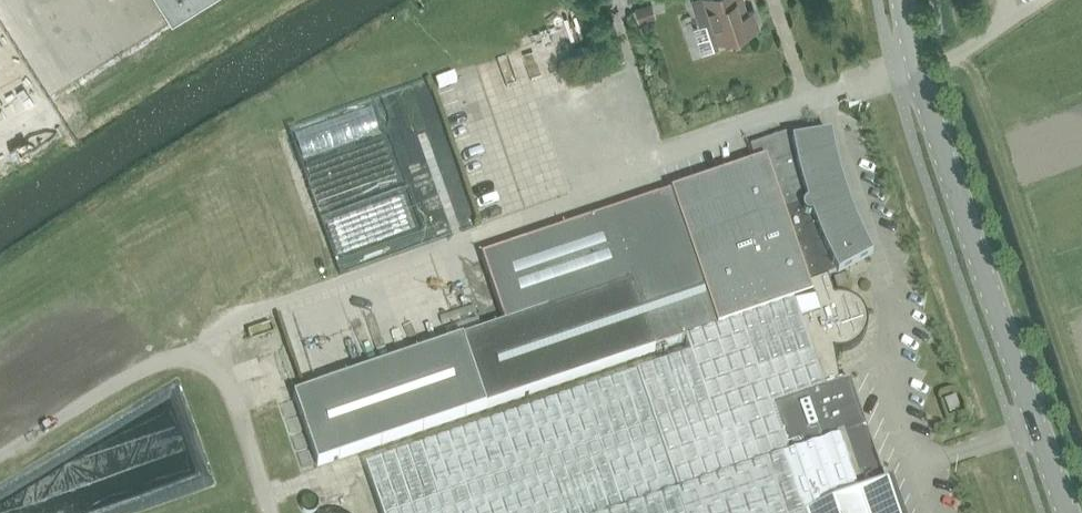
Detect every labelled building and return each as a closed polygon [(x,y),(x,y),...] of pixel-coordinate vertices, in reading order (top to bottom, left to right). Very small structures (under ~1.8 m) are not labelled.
[(172,20),(204,0),(159,0),(172,20)] [(754,11),(748,13),(743,0),(691,0),(700,26),(693,28),(702,53),(719,47),(717,42),(759,27),(754,11)] [(795,131),(750,147),(755,163),(765,160),(818,314),(800,320),(824,390),(842,383),(841,379),(839,380),(839,379),(836,360),(834,351),(838,351),(841,351),(845,351),(848,350),(851,348),(854,347),(857,345),(860,342),(862,339),(865,335),(866,331),(867,327),(867,322),(867,318),(866,314),(864,310),(862,306),(859,303),(855,300),(851,298),(847,296),(842,295),(838,295),(834,296),(829,282),(834,279),(866,261),(872,258),(862,239),(854,219),(846,199),(840,179),(834,158),(830,137),(823,138),(798,142),(795,131)] [(306,393),(294,397),(318,465),(360,451),(486,408),(685,340),(740,323),(744,338),(800,320),(818,314),(765,160),(755,163),(755,164),(731,172),(524,242),(481,257),(504,325),(488,330),(336,382),(306,393)] [(887,491),(849,380),(842,383),(824,390),(800,320),(744,338),(740,323),(685,340),(690,356),(365,468),(381,512),(821,512),(887,491)] [(821,512),(895,512),(887,491),(821,512)]
